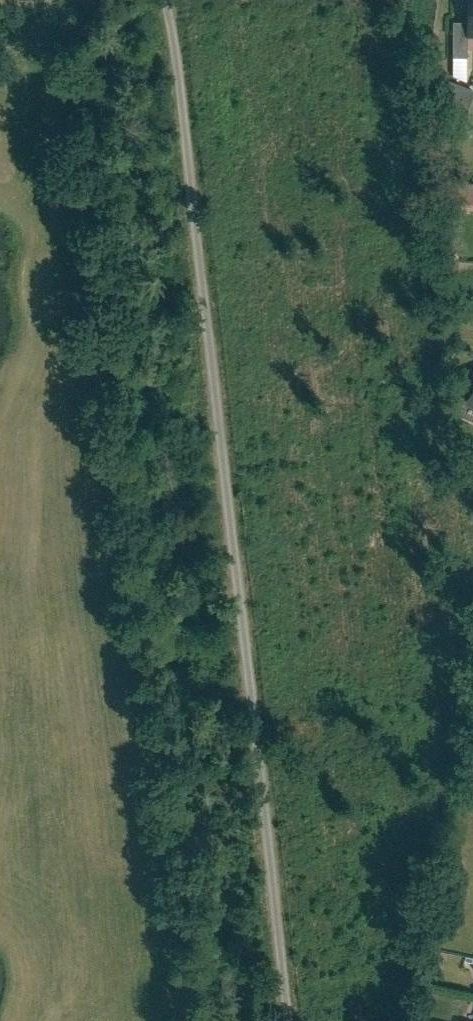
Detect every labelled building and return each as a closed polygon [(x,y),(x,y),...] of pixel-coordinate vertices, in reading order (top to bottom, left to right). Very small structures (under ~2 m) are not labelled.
[(443,129),(466,129),(466,82),(444,82),(443,129)] [(449,180),(450,207),(472,206),(472,179),(449,180)]
